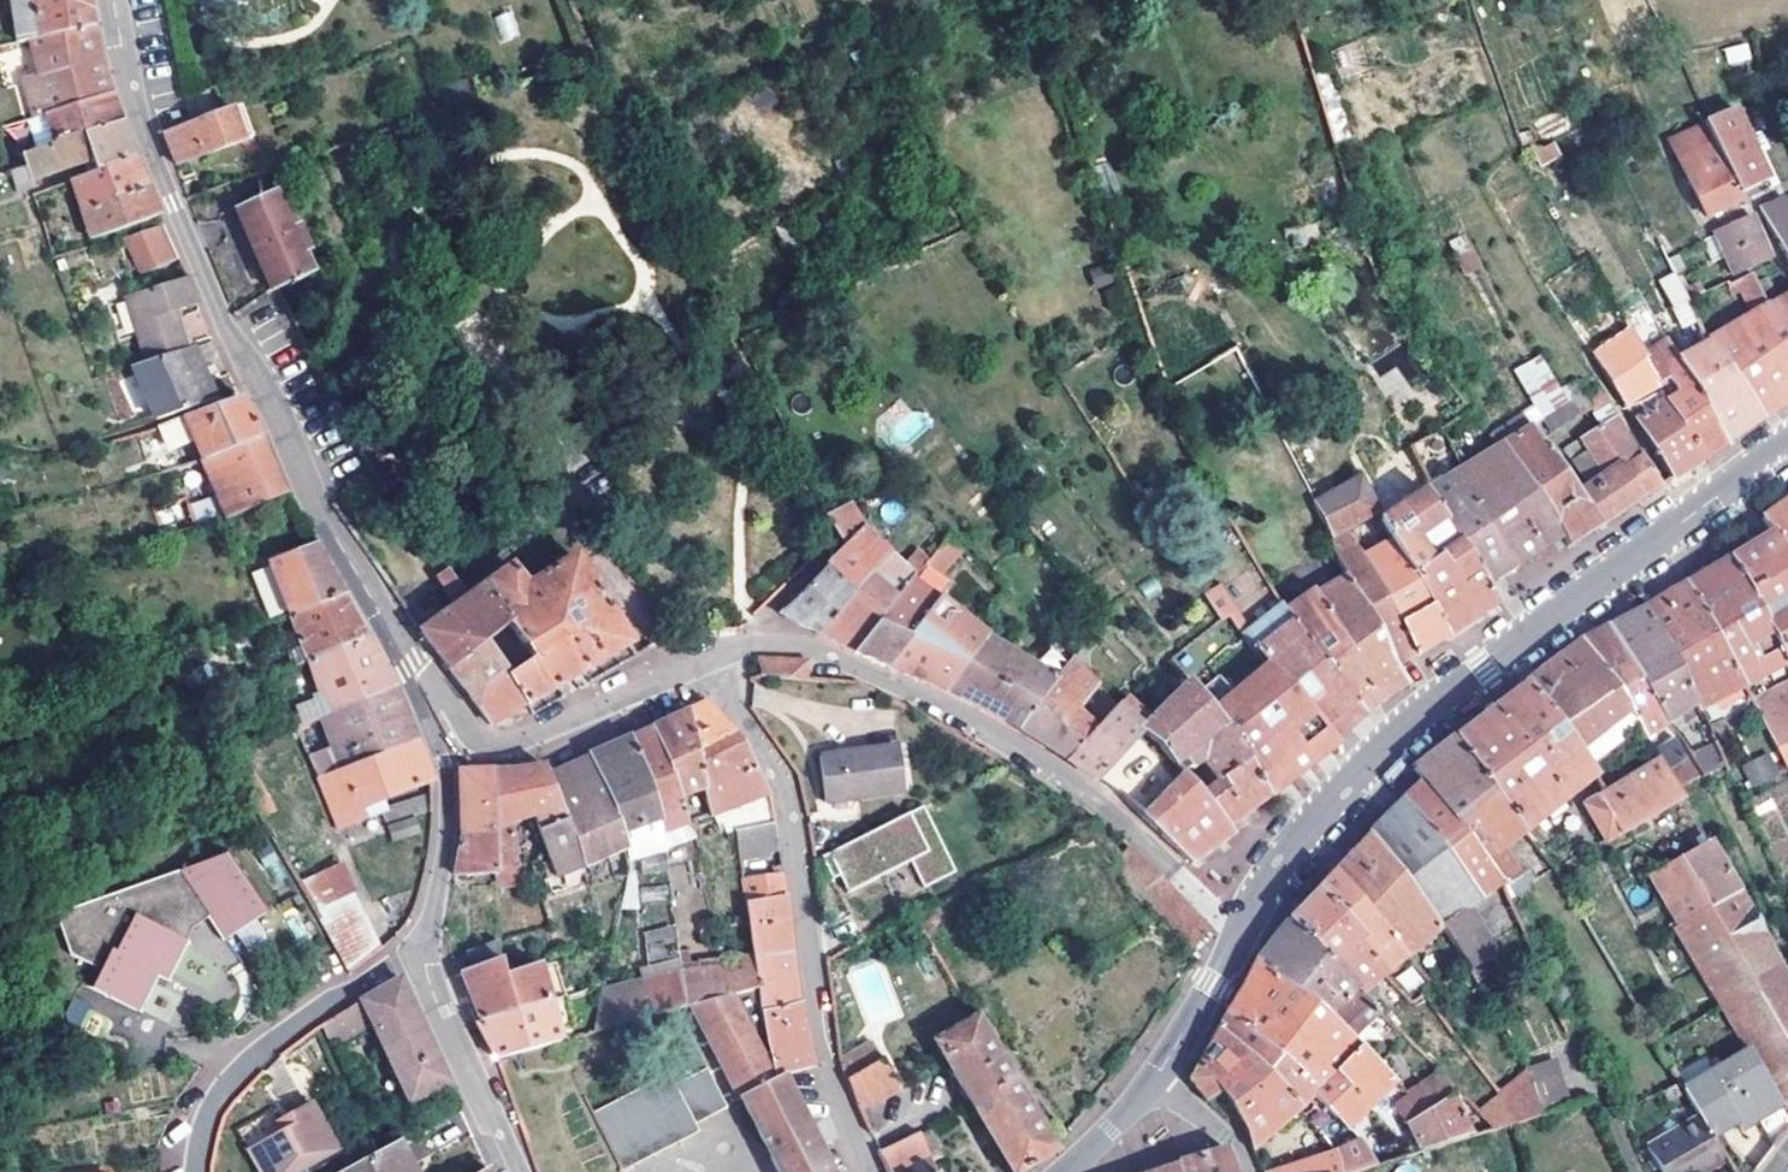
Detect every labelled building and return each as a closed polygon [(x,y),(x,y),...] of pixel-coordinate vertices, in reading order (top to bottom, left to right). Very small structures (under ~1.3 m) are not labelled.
[(60,36),(93,29),(91,20),(88,0),(13,0),(20,44),(60,36)] [(502,40),(519,35),(512,10),(495,15),(502,40)] [(93,29),(60,36),(65,65),(23,78),(36,117),(47,114),(110,95),(99,61),(93,29)] [(1723,49),(1728,66),(1752,59),(1747,42),(1723,49)] [(25,69),(23,61),(5,66),(6,74),(25,69)] [(188,126),(219,115),(211,92),(189,99),(179,102),(188,126)] [(112,102),(110,95),(47,114),(57,145),(120,125),(112,102)] [(219,115),(188,126),(161,136),(171,162),(173,167),(250,138),(239,107),(219,115)] [(1700,128),(1732,197),(1746,190),(1762,183),(1728,112),(1699,125),(1700,128)] [(28,169),(12,174),(19,196),(36,190),(34,183),(84,164),(91,161),(96,172),(131,159),(129,153),(120,125),(57,145),(23,152),(28,169)] [(1732,197),(1700,128),(1665,144),(1699,221),(1735,203),(1732,197)] [(133,164),(131,159),(96,172),(89,175),(71,182),(92,239),(157,218),(154,212),(137,175),(133,164)] [(84,164),(89,175),(96,172),(91,161),(84,164)] [(1738,210),(1753,206),(1746,190),(1732,197),(1735,203),(1738,210)] [(232,212),(271,299),(281,294),(308,282),(297,259),(305,255),(293,229),(286,232),(270,196),(232,212)] [(1784,217),(1775,200),(1752,212),(1780,265),(1787,279),(1787,217),(1784,217)] [(1710,239),(1727,280),(1764,261),(1747,220),(1710,239)] [(161,228),(128,239),(141,278),(176,262),(161,228)] [(77,256),(88,252),(85,242),(74,246),(77,256)] [(1660,284),(1676,315),(1687,309),(1671,278),(1660,284)] [(1752,289),(1745,278),(1722,291),(1740,324),(1719,335),(1705,343),(1707,347),(1760,421),(1778,408),(1787,402),(1787,346),(1752,289)] [(147,364),(187,351),(175,315),(197,307),(185,280),(126,299),(147,364)] [(1787,346),(1787,295),(1774,303),(1762,283),(1752,289),(1787,346)] [(1686,331),(1696,325),(1687,309),(1676,315),(1686,331)] [(1594,335),(1603,350),(1626,333),(1621,323),(1618,318),(1594,335)] [(1655,388),(1666,381),(1676,396),(1665,404),(1702,460),(1717,450),(1724,445),(1677,365),(1666,344),(1649,353),(1628,318),(1621,323),(1626,333),(1642,360),(1638,363),(1655,388)] [(1696,325),(1698,330),(1705,327),(1702,322),(1696,325)] [(1705,343),(1719,335),(1714,326),(1700,334),(1705,343)] [(1623,410),(1655,388),(1638,363),(1642,360),(1626,333),(1603,350),(1590,359),(1623,410)] [(1677,365),(1724,445),(1730,441),(1760,421),(1707,347),(1677,365)] [(190,349),(187,351),(147,364),(133,368),(155,424),(211,403),(201,377),(190,349)] [(1397,367),(1376,378),(1386,396),(1407,385),(1397,367)] [(1614,420),(1593,388),(1541,422),(1550,437),(1587,414),(1598,430),(1614,420)] [(238,400),(159,428),(168,449),(192,443),(200,459),(258,441),(242,407),(238,400)] [(1638,406),(1626,415),(1669,482),(1676,477),(1702,460),(1665,404),(1646,417),(1638,406)] [(1598,430),(1560,453),(1568,465),(1585,454),(1605,486),(1579,503),(1598,530),(1647,498),(1660,489),(1614,420),(1598,430)] [(1499,450),(1561,541),(1567,550),(1573,546),(1598,530),(1579,503),(1527,431),(1499,450)] [(1495,433),(1488,437),(1493,443),(1499,439),(1495,433)] [(258,441),(200,459),(207,475),(201,478),(204,484),(210,482),(225,518),(285,498),(272,470),(258,441)] [(1526,563),(1561,541),(1499,450),(1451,480),(1490,540),(1511,573),(1519,568),(1526,563)] [(1411,453),(1400,461),(1419,502),(1423,499),(1430,494),(1411,453)] [(0,463),(0,485),(11,482),(3,462),(0,463)] [(1442,528),(1457,551),(1483,591),(1505,577),(1511,573),(1490,540),(1451,480),(1430,494),(1423,499),(1442,528)] [(1360,485),(1313,508),(1327,541),(1376,519),(1360,485)] [(162,539),(198,527),(184,496),(149,507),(162,539)] [(1493,607),(1483,591),(1457,551),(1431,567),(1416,545),(1442,528),(1423,499),(1419,502),(1380,527),(1384,533),(1442,641),(1487,611),(1493,607)] [(1770,517),(1763,521),(1770,536),(1787,573),(1787,503),(1770,517)] [(842,551),(822,570),(850,596),(885,555),(842,510),(825,517),(842,551)] [(1384,533),(1354,549),(1413,659),(1419,656),(1442,641),(1384,533)] [(945,535),(923,563),(939,576),(961,549),(945,535)] [(1728,562),(1780,669),(1787,685),(1787,573),(1770,536),(1752,547),(1728,562)] [(274,584),(285,615),(341,595),(315,549),(267,565),(272,576),(264,579),(267,587),(274,584)] [(1333,560),(1345,582),(1395,671),(1396,671),(1413,659),(1354,549),(1333,560)] [(909,581),(918,569),(923,563),(911,553),(898,569),(909,581)] [(885,555),(850,596),(816,636),(847,650),(854,654),(876,624),(909,581),(898,569),(885,555)] [(598,601),(585,580),(572,560),(524,590),(506,570),(478,588),(501,630),(502,628),(528,662),(504,680),(523,706),(626,647),(598,601)] [(1780,669),(1728,562),(1707,575),(1685,588),(1737,693),(1756,683),(1780,669)] [(918,569),(909,581),(921,590),(930,579),(918,569)] [(449,580),(442,570),(430,579),(450,607),(417,632),(440,663),(446,671),(479,646),(501,630),(478,588),(462,599),(449,580)] [(797,625),(816,636),(850,596),(822,570),(776,614),(797,625)] [(585,580),(598,601),(608,595),(595,574),(585,580)] [(907,641),(887,668),(917,680),(946,693),(986,635),(921,590),(909,581),(876,624),(907,641)] [(1362,715),(1392,695),(1405,686),(1396,671),(1395,671),(1345,582),(1316,597),(1313,592),(1283,614),(1316,662),(1320,660),(1362,715)] [(1231,619),(1245,608),(1227,584),(1203,602),(1220,626),(1231,619)] [(1693,718),(1737,693),(1685,588),(1659,603),(1642,612),(1691,712),(1693,718)] [(253,649),(264,677),(303,664),(368,640),(360,628),(341,595),(285,615),(295,644),(284,648),(280,639),(253,649)] [(1245,608),(1231,619),(1246,640),(1260,627),(1245,608)] [(1364,717),(1362,715),(1320,660),(1316,662),(1283,614),(1280,609),(1260,627),(1246,640),(1243,641),(1270,671),(1334,742),(1340,736),(1364,717)] [(1614,627),(1606,631),(1661,730),(1691,712),(1642,612),(1614,627)] [(862,657),(887,668),(907,641),(876,624),(854,654),(862,657)] [(1601,634),(1578,646),(1638,744),(1661,730),(1606,631),(1601,634)] [(1032,668),(986,635),(946,693),(1009,726),(1018,731),(1072,657),(1052,640),(1032,668)] [(314,720),(396,689),(381,663),(368,640),(303,664),(317,703),(289,713),(294,728),(296,727),(314,720)] [(523,706),(504,680),(479,646),(446,671),(463,693),(489,728),(496,723),(497,723),(523,706)] [(1638,744),(1578,646),(1522,688),(1553,731),(1561,742),(1588,782),(1638,744)] [(1073,710),(1099,683),(1072,657),(1018,731),(1033,738),(1044,745),(1066,760),(1114,711),(1121,704),(1109,693),(1084,718),(1073,710)] [(756,659),(763,675),(757,678),(805,684),(806,678),(812,679),(812,672),(806,672),(806,664),(756,659)] [(1756,683),(1764,697),(1765,699),(1787,687),(1787,685),(1780,669),(1756,683)] [(1270,671),(1210,716),(1222,732),(1220,733),(1267,799),(1302,772),(1337,746),(1334,742),(1270,671)] [(1148,722),(1124,700),(1121,704),(1114,711),(1140,736),(1184,784),(1227,830),(1228,829),(1241,820),(1267,799),(1220,733),(1222,732),(1210,716),(1188,684),(1148,722)] [(1765,699),(1764,697),(1745,707),(1764,741),(1776,760),(1787,753),(1787,687),(1765,699)] [(1472,726),(1453,741),(1520,835),(1524,840),(1529,835),(1525,831),(1588,782),(1561,742),(1546,752),(1538,742),(1553,731),(1522,688),(1472,726)] [(304,757),(316,782),(416,743),(400,701),(396,689),(314,720),(325,750),(310,755),(304,757)] [(1743,753),(1764,741),(1745,707),(1743,703),(1733,709),(1738,716),(1727,723),(1743,753)] [(712,760),(739,749),(707,707),(686,717),(712,760)] [(1140,736),(1114,711),(1066,760),(1072,765),(1097,782),(1140,736)] [(726,782),(712,760),(686,717),(656,730),(649,733),(675,802),(697,794),(707,820),(712,818),(721,837),(745,833),(772,828),(770,810),(766,798),(753,773),(726,782)] [(1718,718),(1698,728),(1730,793),(1753,780),(1718,718)] [(294,728),(291,728),(304,757),(310,755),(296,727),(294,728)] [(684,828),(675,802),(649,733),(633,740),(628,743),(656,824),(660,837),(684,828)] [(1438,929),(1470,972),(1490,957),(1458,914),(1491,890),(1502,906),(1520,890),(1496,854),(1520,835),(1453,741),(1432,756),(1418,767),(1412,772),(1421,785),(1368,838),(1438,929)] [(316,782),(339,831),(374,817),(375,806),(429,785),(429,781),(425,769),(416,743),(316,782)] [(593,759),(586,762),(619,839),(656,824),(628,743),(593,759)] [(1653,767),(1672,798),(1692,785),(1668,747),(1648,759),(1653,767)] [(739,749),(712,760),(726,782),(753,773),(749,766),(742,754),(739,749)] [(894,752),(818,759),(823,806),(898,798),(894,752)] [(1776,760),(1783,774),(1787,771),(1787,753),(1776,760)] [(506,765),(496,765),(494,837),(496,878),(496,891),(519,891),(516,829),(539,827),(558,878),(550,880),(554,888),(550,889),(555,902),(577,896),(571,878),(581,873),(545,778),(540,762),(528,763),(519,764),(506,765)] [(555,774),(545,778),(581,873),(624,852),(619,839),(586,762),(555,774)] [(494,837),(496,765),(483,766),(477,766),(459,767),(460,784),(461,838),(494,837)] [(1653,767),(1578,809),(1600,848),(1676,805),(1672,798),(1653,767)] [(1233,836),(1228,829),(1227,830),(1184,784),(1142,820),(1191,864),(1197,860),(1233,836)] [(430,816),(430,796),(412,803),(416,812),(419,820),(430,816)] [(957,871),(925,805),(822,857),(833,878),(841,874),(850,891),(913,859),(926,886),(957,871)] [(386,832),(419,820),(416,812),(384,824),(386,832)] [(662,853),(693,841),(684,828),(660,837),(662,853)] [(774,839),(772,828),(745,833),(746,843),(774,839)] [(496,878),(494,837),(461,838),(454,872),(453,880),(496,878)] [(1438,929),(1368,838),(1352,855),(1332,875),(1406,958),(1438,929)] [(1703,848),(1641,887),(1667,929),(1658,935),(1665,945),(1674,940),(1717,1010),(1728,1029),(1744,1056),(1747,1054),(1765,1084),(1765,1083),(1778,1103),(1787,1115),(1787,985),(1703,848)] [(1128,849),(1110,865),(1138,900),(1160,879),(1128,849)] [(262,916),(227,859),(53,917),(71,955),(99,956),(87,977),(140,1005),(160,970),(169,974),(196,926),(198,927),(214,918),(225,936),(262,916)] [(300,889),(328,937),(364,917),(337,868),(300,889)] [(752,959),(792,953),(787,917),(780,870),(772,872),(772,878),(739,880),(752,959)] [(1406,958),(1332,875),(1315,893),(1308,900),(1384,976),(1406,958)] [(1160,879),(1138,900),(1189,953),(1207,937),(1206,925),(1160,879)] [(666,886),(640,886),(640,922),(666,922),(666,886)] [(1384,976),(1308,900),(1302,906),(1286,922),(1360,997),(1384,976)] [(350,973),(382,950),(364,917),(328,937),(350,973)] [(1360,997),(1286,922),(1270,943),(1255,963),(1335,1027),(1363,1056),(1392,1029),(1360,997)] [(500,967),(499,947),(467,958),(472,976),(500,967)] [(752,960),(757,992),(759,1017),(798,1005),(793,961),(792,953),(752,959),(752,960)] [(724,1001),(730,1000),(757,992),(752,960),(717,964),(724,1001)] [(1241,989),(1225,1018),(1311,1093),(1309,1095),(1345,1131),(1391,1084),(1363,1056),(1335,1027),(1255,963),(1241,989)] [(678,968),(680,981),(684,1012),(688,1011),(724,1001),(717,964),(678,968)] [(1409,993),(1424,982),(1411,965),(1396,976),(1409,993)] [(537,970),(501,983),(500,967),(472,976),(463,979),(471,1001),(480,1027),(548,1008),(537,970)] [(1470,972),(1455,984),(1465,998),(1479,987),(1470,972)] [(417,1016),(400,980),(333,1019),(343,1038),(370,1023),(407,1103),(448,1081),(417,1016)] [(684,1012),(680,981),(646,990),(653,1020),(684,1012)] [(624,985),(606,991),(603,1004),(627,999),(624,985)] [(688,1011),(736,1106),(741,1104),(775,1171),(827,1171),(778,1076),(771,1077),(769,1077),(730,1000),(724,1001),(688,1011)] [(771,1077),(778,1076),(811,1070),(809,1062),(798,1005),(759,1017),(762,1041),(771,1077)] [(548,1008),(480,1027),(477,1028),(492,1057),(495,1064),(558,1046),(548,1008)] [(1728,1029),(1717,1010),(1709,1015),(1720,1033),(1728,1029)] [(943,1061),(1009,1171),(1026,1171),(1028,1171),(1026,1168),(1053,1151),(973,1018),(932,1042),(938,1052),(928,1058),(934,1067),(943,1061)] [(1311,1093),(1225,1018),(1223,1021),(1216,1033),(1249,1067),(1293,1110),(1309,1095),(1311,1093)] [(1249,1067),(1216,1033),(1207,1049),(1237,1078),(1249,1067)] [(1237,1078),(1207,1049),(1187,1084),(1198,1096),(1203,1101),(1211,1096),(1239,1139),(1250,1152),(1293,1110),(1249,1067),(1237,1078)] [(1765,1084),(1747,1054),(1744,1056),(1680,1094),(1691,1112),(1708,1141),(1731,1127),(1746,1118),(1752,1127),(1780,1109),(1765,1084)] [(844,1082),(858,1115),(896,1092),(880,1061),(844,1082)] [(591,1119),(620,1171),(630,1171),(695,1136),(690,1128),(721,1111),(696,1064),(591,1119)] [(1420,1115),(1438,1104),(1455,1093),(1437,1075),(1409,1102),(1420,1115)] [(1409,1121),(1419,1154),(1471,1139),(1458,1125),(1438,1104),(1420,1115),(1409,1121)] [(277,1137),(244,1153),(254,1171),(300,1171),(332,1155),(307,1109),(286,1120),(287,1122),(290,1129),(277,1137)] [(1780,1109),(1752,1127),(1757,1137),(1780,1109)] [(1691,1112),(1643,1147),(1655,1165),(1659,1171),(1706,1171),(1722,1163),(1708,1141),(1691,1112)] [(1476,1115),(1458,1125),(1471,1139),(1493,1132),(1476,1115)] [(1752,1127),(1746,1118),(1731,1127),(1736,1136),(1752,1127)] [(290,1129),(287,1122),(273,1129),(277,1137),(290,1129)] [(918,1140),(930,1163),(941,1158),(929,1134),(918,1140)] [(930,1163),(918,1140),(917,1136),(877,1156),(883,1171),(898,1171),(918,1162),(923,1171),(934,1171),(930,1163)] [(1336,1171),(1361,1171),(1370,1169),(1364,1152),(1356,1143),(1328,1153),(1336,1171)] [(395,1147),(349,1171),(409,1171),(395,1147)] [(1175,1166),(1176,1171),(1233,1171),(1225,1151),(1201,1158),(1175,1166)] [(1328,1153),(1273,1171),(1336,1171),(1328,1153)]
